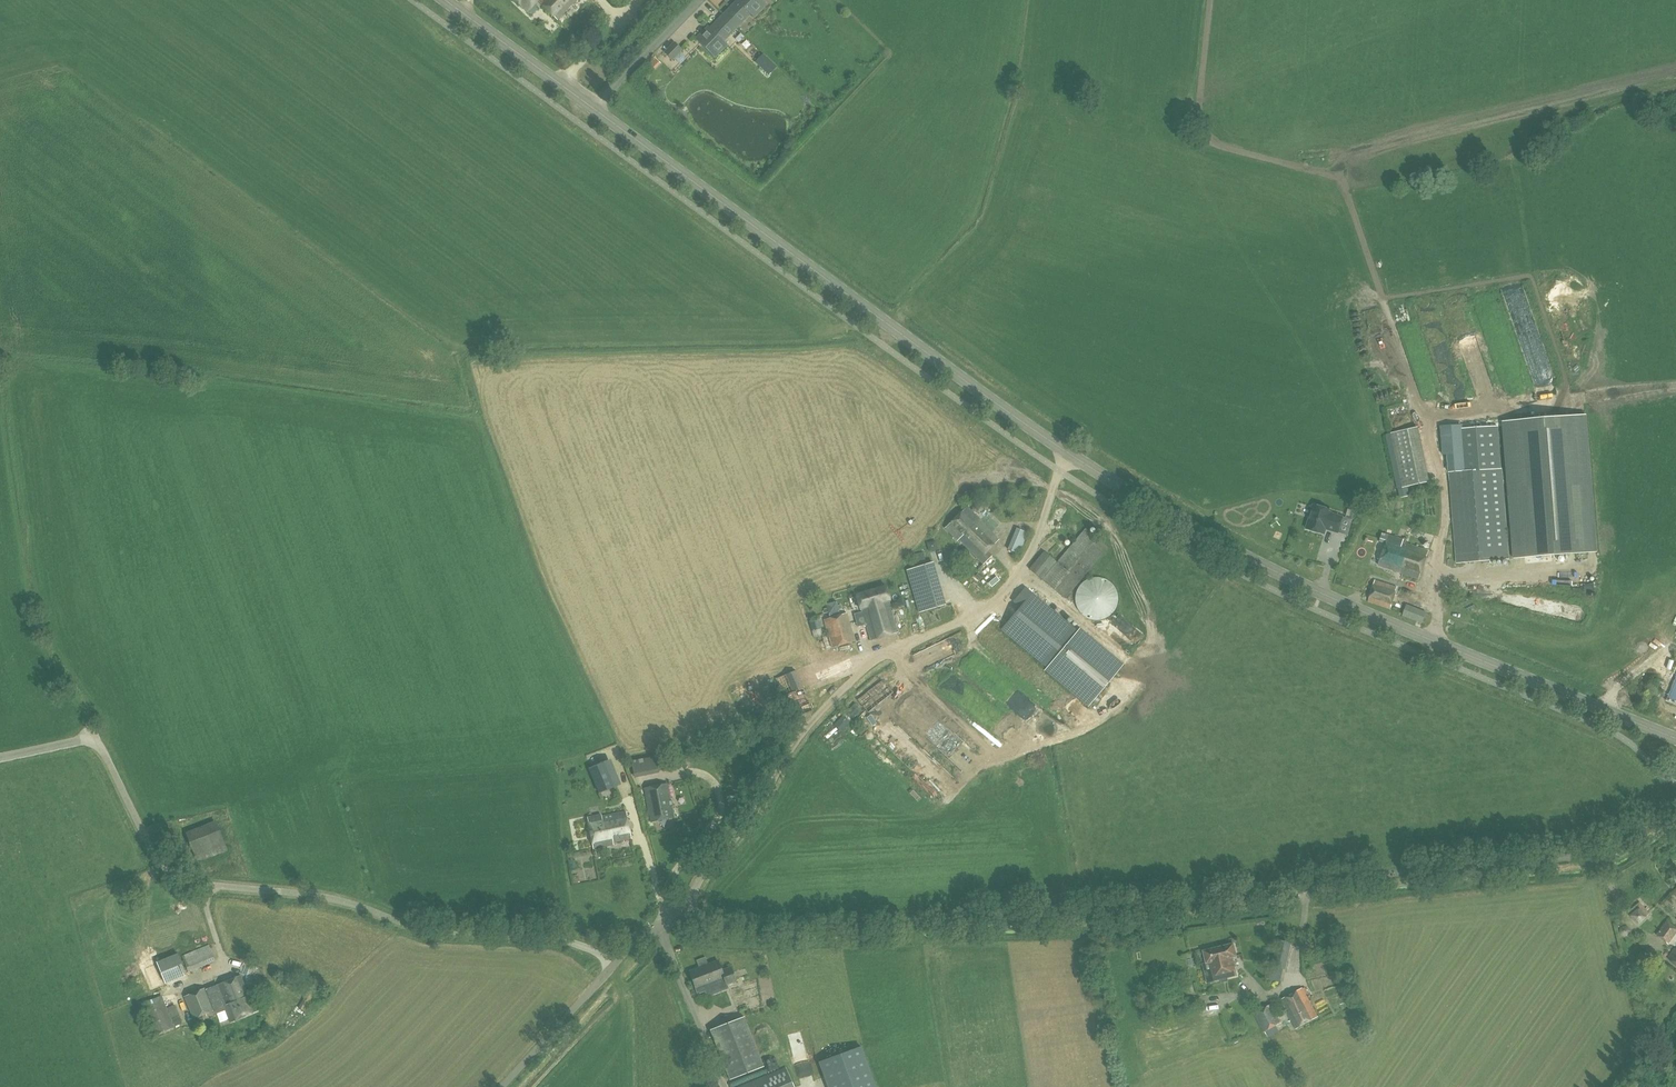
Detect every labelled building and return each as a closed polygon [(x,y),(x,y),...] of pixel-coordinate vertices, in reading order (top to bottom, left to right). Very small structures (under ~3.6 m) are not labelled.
[(557,20),(576,0),(512,0),(518,6),(520,4),(528,11),(537,1),(557,20)] [(754,17),(767,4),(763,0),(738,0),(739,1),(711,29),(708,27),(697,38),(715,56),(727,44),(724,40),(751,13),(754,17)] [(678,39),(667,50),(674,57),(685,46),(678,39)] [(755,61),(769,74),(777,66),(763,53),(755,61)] [(1518,335),(1538,332),(1534,305),(1514,308),(1518,335)] [(1518,357),(1500,358),(1500,366),(1519,365),(1518,357)] [(1503,422),(1514,558),(1597,552),(1586,415),(1503,422)] [(1450,472),(1457,563),(1508,559),(1502,473),(1503,473),(1499,426),(1462,429),(1465,471),(1450,472)] [(1391,433),(1403,488),(1429,482),(1418,427),(1391,433)] [(1307,529),(1324,534),(1326,528),(1339,532),(1343,517),(1330,513),(1331,510),(1314,505),(1307,529)] [(959,539),(983,564),(992,555),(987,551),(999,540),(982,522),(984,520),(982,518),(981,520),(967,507),(945,528),(957,540),(959,539)] [(1008,549),(1019,553),(1028,532),(1017,528),(1008,549)] [(1030,569),(1065,598),(1107,547),(1086,529),(1058,562),(1045,551),(1030,569)] [(1378,565),(1419,579),(1429,551),(1406,543),(1408,538),(1404,537),(1404,539),(1383,532),(1380,541),(1385,543),(1378,565)] [(912,554),(914,564),(926,562),(924,552),(912,554)] [(986,570),(998,559),(994,555),(982,565),(986,570)] [(907,570),(920,612),(945,605),(933,562),(907,570)] [(988,575),(996,588),(1001,585),(993,572),(988,575)] [(1075,597),(1075,599),(1075,601),(1076,603),(1076,604),(1077,606),(1078,608),(1078,610),(1079,611),(1081,613),(1082,614),(1083,615),(1085,616),(1086,617),(1088,618),(1090,619),(1092,619),(1094,620),(1095,620),(1097,620),(1099,620),(1101,620),(1103,619),(1105,619),(1106,618),(1108,617),(1110,616),(1111,615),(1112,613),(1114,612),(1115,610),(1116,609),(1116,607),(1117,605),(1118,604),(1118,602),(1118,600),(1118,598),(1118,596),(1118,594),(1117,592),(1117,591),(1116,589),(1115,587),(1114,586),(1113,584),(1112,583),(1110,582),(1109,581),(1107,580),(1105,579),(1104,578),(1102,578),(1100,577),(1098,577),(1096,577),(1095,577),(1093,578),(1091,578),(1089,579),(1087,579),(1086,580),(1084,581),(1083,582),(1081,584),(1080,585),(1079,587),(1078,588),(1077,590),(1077,592),(1076,593),(1076,595),(1075,597)] [(1368,602),(1391,609),(1397,587),(1375,580),(1368,602)] [(866,624),(871,640),(898,633),(889,602),(890,601),(886,585),(856,594),(861,609),(862,609),(863,612),(854,614),(858,627),(866,624)] [(1020,607),(1032,593),(1025,587),(1013,601),(1020,607)] [(1045,669),(1088,705),(1122,665),(1079,629),(1077,631),(1032,593),(1020,607),(1002,629),(1047,667),(1045,669)] [(1403,615),(1422,623),(1426,613),(1407,605),(1403,615)] [(819,642),(821,651),(833,648),(855,641),(847,613),(824,619),(829,635),(823,637),(824,641),(819,642)] [(812,632),(820,630),(818,620),(810,622),(812,632)] [(1133,626),(1128,632),(1139,640),(1144,634),(1133,626)] [(1026,670),(1030,661),(1021,657),(1017,666),(1026,670)] [(776,679),(792,720),(814,711),(796,670),(776,679)] [(1675,701),(1675,677),(1668,697),(1675,701)] [(858,700),(870,714),(894,694),(882,679),(858,700)] [(1113,692),(1105,698),(1109,705),(1118,699),(1113,692)] [(845,714),(852,720),(862,710),(855,703),(845,714)] [(632,760),(634,773),(665,767),(662,754),(632,760)] [(590,768),(600,794),(622,785),(611,759),(590,768)] [(646,798),(651,822),(674,817),(667,783),(645,788),(647,798),(646,798)] [(601,815),(588,817),(593,848),(613,844),(613,842),(631,838),(626,812),(612,814),(601,817),(601,815)] [(187,835),(198,862),(228,850),(217,823),(187,835)] [(582,874),(576,875),(578,885),(590,883),(588,865),(581,866),(582,874)] [(1628,912),(1639,925),(1651,914),(1640,902),(1628,912)] [(1668,944),(1675,933),(1675,927),(1667,921),(1657,935),(1668,944)] [(1203,964),(1208,983),(1221,980),(1222,983),(1229,981),(1228,978),(1237,976),(1233,957),(1237,956),(1234,943),(1204,951),(1207,963),(1203,964)] [(183,956),(189,971),(204,965),(215,960),(209,945),(198,949),(183,956)] [(1276,948),(1271,966),(1285,969),(1290,952),(1276,948)] [(726,989),(724,985),(736,981),(731,967),(722,971),(718,960),(689,971),(696,988),(706,984),(710,995),(726,989)] [(1191,978),(1189,967),(1180,969),(1183,980),(1191,978)] [(224,1007),(230,1022),(258,1011),(251,995),(249,996),(241,975),(218,985),(222,995),(226,1005),(224,1005),(224,1007)] [(188,988),(186,980),(178,982),(180,989),(188,988)] [(184,996),(193,1019),(215,1010),(206,987),(184,996)] [(1281,1000),(1296,1028),(1318,1017),(1303,988),(1281,1000)] [(141,1004),(154,1036),(175,1027),(175,1026),(172,1018),(170,1014),(168,1008),(163,996),(141,1004)] [(1254,1014),(1264,1032),(1282,1023),(1272,1004),(1254,1014)] [(168,1008),(170,1014),(178,1011),(175,1005),(168,1008)] [(180,1015),(172,1018),(175,1026),(183,1023),(180,1015)] [(710,1030),(730,1080),(763,1067),(744,1017),(710,1030)] [(828,1086),(875,1086),(860,1046),(818,1062),(828,1086)] [(801,1072),(812,1071),(810,1057),(799,1059),(801,1072)] [(786,1068),(741,1086),(795,1086),(786,1068)]
